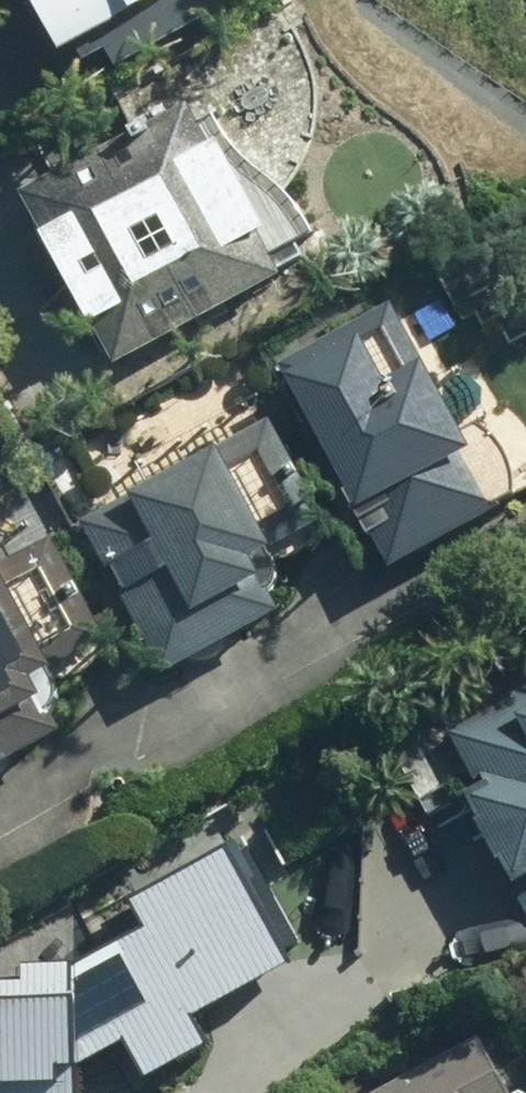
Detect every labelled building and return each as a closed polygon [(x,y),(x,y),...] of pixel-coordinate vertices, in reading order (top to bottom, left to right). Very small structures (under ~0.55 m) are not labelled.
[(92,74),(229,0),(51,0),(92,74)] [(230,68),(30,181),(136,369),(337,256),(230,68)] [(504,489),(387,306),(285,371),(402,554),(504,489)] [(346,518),(279,403),(91,511),(182,666),(259,621),(236,581),(346,518)] [(0,554),(0,769),(56,737),(25,684),(109,635),(46,528),(0,554)] [(445,748),(520,896),(525,893),(525,708),(445,748)] [(239,831),(148,886),(195,962),(124,1006),(75,928),(0,974),(0,1069),(22,1055),(46,1092),(162,1092),(234,1049),(221,1027),(322,965),(239,831)] [(507,1013),(382,1092),(525,1092),(525,1043),(507,1013)]
